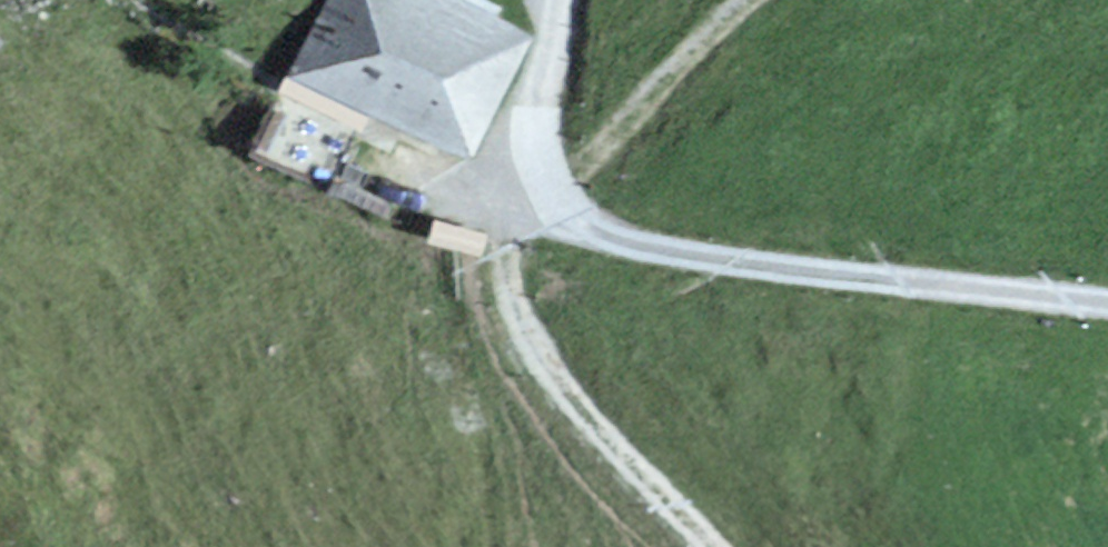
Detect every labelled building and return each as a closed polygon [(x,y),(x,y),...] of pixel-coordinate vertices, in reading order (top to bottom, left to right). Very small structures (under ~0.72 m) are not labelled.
[(463,163),(519,29),(449,0),(324,0),(287,89),(463,163)]
